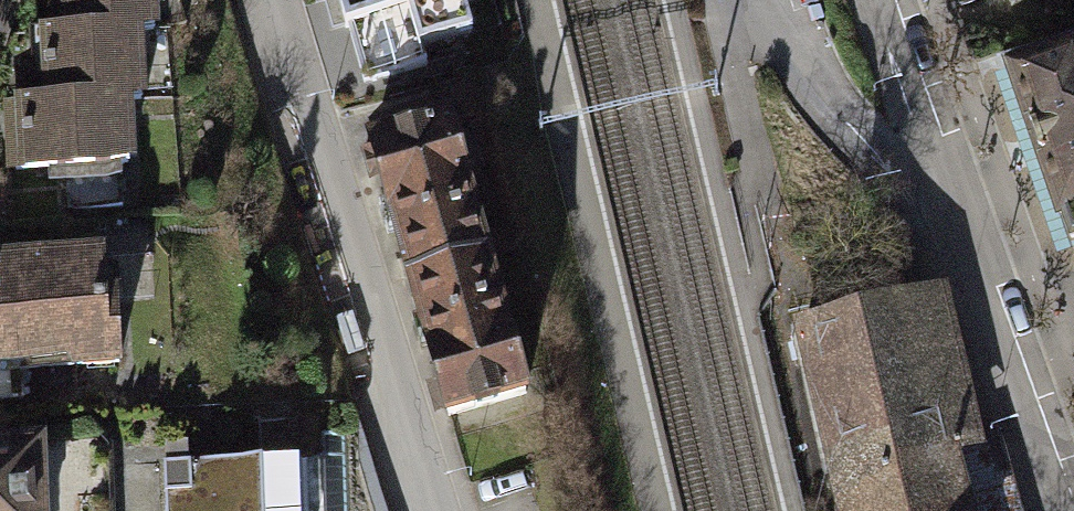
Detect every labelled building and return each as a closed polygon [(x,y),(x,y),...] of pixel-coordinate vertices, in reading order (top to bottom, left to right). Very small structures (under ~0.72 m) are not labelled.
[(137,28),(153,28),(152,0),(56,0),(56,31),(137,28)] [(362,80),(422,63),(417,45),(470,30),(462,2),(468,0),(340,0),(362,80)] [(35,102),(126,99),(139,99),(137,28),(56,31),(43,31),(44,66),(34,66),(35,102)] [(1009,76),(1068,245),(1073,243),(1073,54),(1009,76)] [(126,99),(35,102),(21,102),(22,131),(13,131),(14,167),(128,164),(126,99)] [(373,140),(409,277),(487,257),(451,119),(373,140)] [(0,262),(0,396),(23,395),(21,355),(68,352),(68,365),(119,362),(115,297),(104,298),(101,257),(0,262)] [(487,257),(409,277),(446,415),(524,395),(487,257)] [(835,453),(851,510),(1016,510),(996,436),(963,445),(957,423),(926,293),(805,320),(835,453)] [(0,450),(0,510),(111,510),(108,430),(34,433),(35,449),(0,450)] [(163,461),(165,510),(303,510),(301,457),(163,461)]
